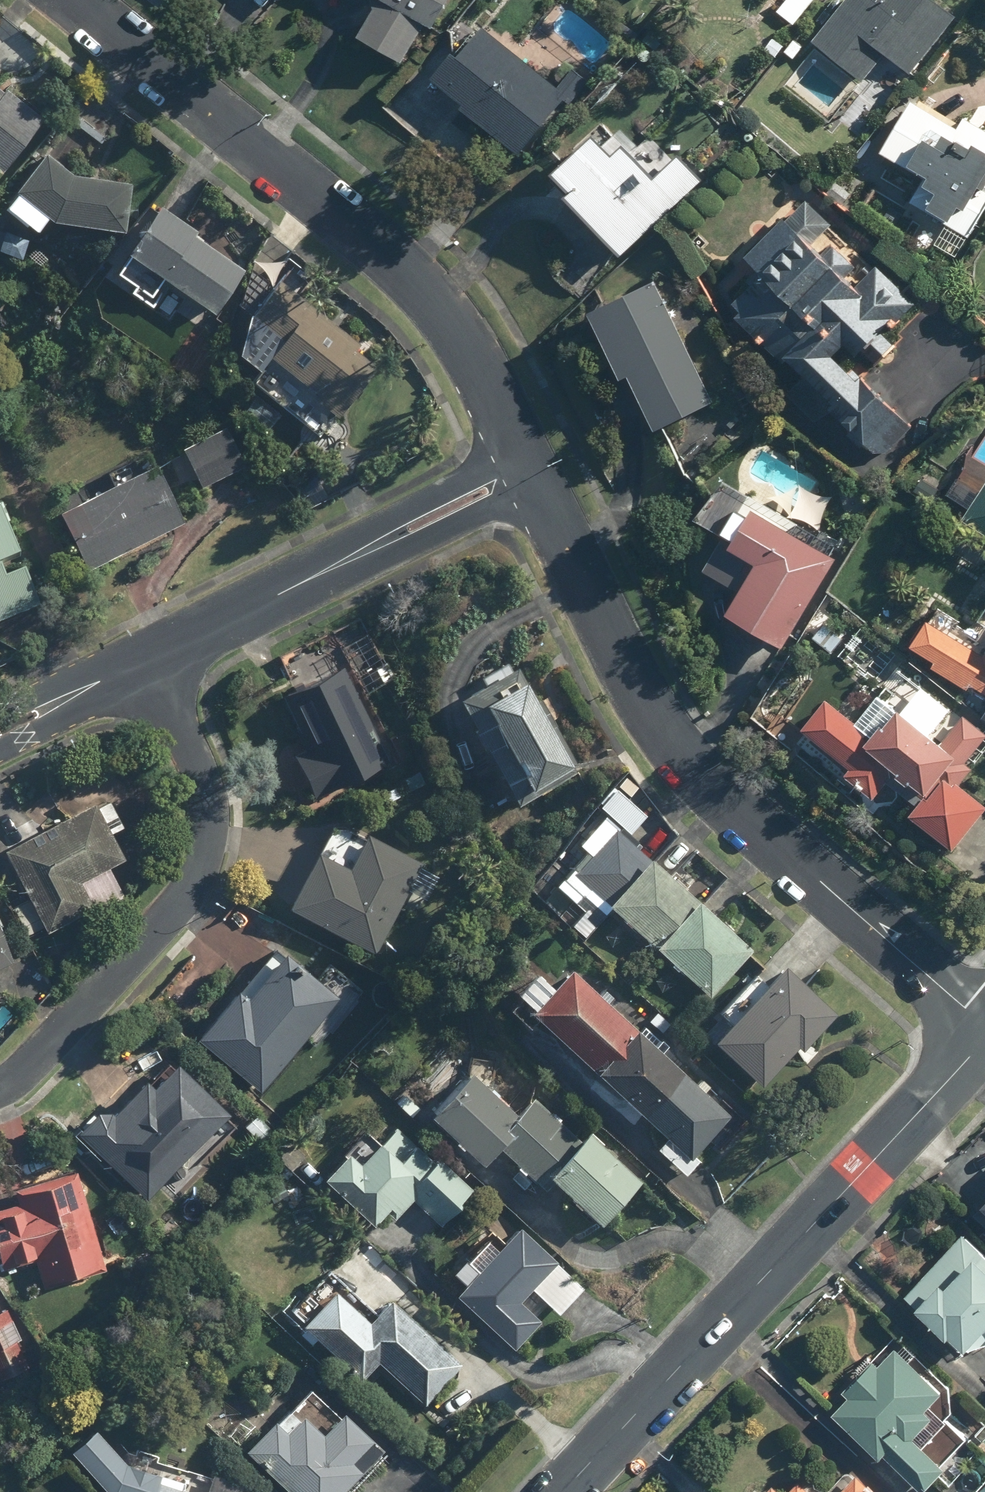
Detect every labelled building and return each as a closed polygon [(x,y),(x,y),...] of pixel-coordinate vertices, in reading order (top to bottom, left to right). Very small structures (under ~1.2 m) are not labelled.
[(376,8),(359,39),(405,65),(426,26),(433,31),(452,0),(374,0),(376,8)] [(811,41),(863,83),(868,77),(892,96),(957,14),(939,0),(844,0),(811,41)] [(590,81),(589,80),(577,69),(559,90),(483,25),(434,82),(519,155),(565,102),(568,105),(569,106),(590,81)] [(0,89),(0,172),(2,173),(42,119),(0,89)] [(914,100),(882,151),(924,177),(909,201),(968,237),(984,210),(984,127),(966,116),(959,127),(914,100)] [(690,190),(673,172),(682,165),(654,136),(639,149),(624,147),(617,137),(597,136),(554,176),(572,195),(569,198),(623,255),(690,190)] [(44,155),(2,204),(33,233),(45,220),(51,224),(124,234),(129,184),(70,176),(44,155)] [(788,220),(785,217),(746,256),(765,274),(735,304),(743,312),(738,316),(801,379),(787,394),(815,422),(829,408),(874,453),(888,452),(914,427),(849,362),(894,317),(899,322),(917,305),(878,266),(856,288),(843,275),(855,264),(836,245),(824,256),(813,244),(834,223),(810,199),(788,220)] [(159,209),(129,255),(215,314),(243,273),(193,238),(195,234),(159,209)] [(277,282),(275,285),(249,267),(238,307),(251,317),(245,325),(238,367),(253,378),(249,382),(324,438),(377,368),(356,352),(361,345),(277,282)] [(655,432),(715,403),(704,382),(723,373),(711,348),(692,357),(657,284),(590,316),(623,383),(629,380),(655,432)] [(222,428),(177,453),(199,492),(243,467),(222,428)] [(86,572),(182,522),(152,465),(56,515),(86,572)] [(963,519),(984,533),(984,485),(963,519)] [(40,605),(14,550),(0,505),(0,624),(40,605)] [(836,558),(754,509),(731,547),(759,564),(729,614),(783,647),(836,558)] [(983,656),(929,622),(914,645),(938,661),(934,666),(969,689),(973,682),(984,690),(984,653),(983,656)] [(301,745),(288,750),(309,798),(385,764),(342,665),(279,693),(301,745)] [(496,767),(476,780),(496,813),(573,766),(513,666),(456,701),(496,767)] [(828,700),(804,729),(852,769),(847,775),(874,798),(889,780),(901,790),(910,778),(929,793),(911,814),(953,848),(984,810),(984,806),(959,784),(972,769),(966,764),(984,740),(984,736),(963,718),(940,746),(897,710),(874,738),(828,700)] [(585,896),(592,888),(708,1000),(753,953),(669,871),(666,874),(627,837),(647,816),(613,784),(596,802),(599,805),(525,892),(559,920),(561,918),(583,937),(605,915),(585,896)] [(109,833),(121,826),(105,798),(93,804),(88,796),(0,845),(0,849),(28,899),(11,909),(27,935),(43,926),(46,930),(119,889),(106,866),(123,857),(109,833)] [(421,861),(368,831),(363,840),(332,823),(288,904),(371,950),(421,861)] [(12,961),(0,935),(0,966),(12,961)] [(335,968),(303,971),(271,944),(192,1037),(256,1091),(303,1035),(318,1048),(357,1002),(356,986),(335,968)] [(783,965),(711,1042),(759,1087),(797,1046),(801,1050),(835,1013),(783,965)] [(691,1161),(709,1141),(717,1149),(745,1120),(606,991),(600,998),(570,970),(530,1012),(691,1161)] [(101,1120),(110,1128),(91,1149),(148,1199),(226,1110),(172,1062),(160,1052),(101,1120)] [(512,1117),(471,1074),(428,1115),(477,1164),(496,1146),(544,1189),(552,1180),(600,1225),(641,1182),(589,1132),(580,1142),(530,1097),(512,1117)] [(387,1210),(394,1216),(410,1198),(438,1222),(469,1187),(436,1158),(433,1161),(392,1126),(378,1142),(363,1129),(321,1178),(374,1224),(387,1210)] [(0,1206),(0,1265),(41,1255),(48,1280),(100,1267),(74,1168),(12,1185),(16,1202),(0,1206)] [(462,1285),(453,1293),(507,1350),(536,1322),(518,1303),(531,1291),(553,1314),(579,1290),(515,1223),(500,1237),(489,1225),(462,1251),(445,1268),(462,1285)] [(962,1235),(907,1295),(964,1347),(984,1324),(984,1255),(962,1235)] [(396,1381),(393,1383),(416,1407),(424,1400),(460,1363),(391,1294),(365,1320),(332,1286),(298,1320),(360,1382),(375,1366),(377,1364),(396,1381)] [(28,1364),(0,1308),(0,1378),(28,1364)] [(894,1346),(832,1413),(882,1458),(887,1452),(925,1486),(945,1464),(914,1435),(933,1415),(925,1408),(942,1390),(894,1346)] [(385,1453),(341,1411),(335,1417),(307,1391),(279,1421),(274,1416),(242,1449),(287,1491),(349,1491),(385,1453)] [(179,1489),(180,1481),(161,1476),(123,1463),(93,1429),(70,1450),(105,1491),(190,1491),(179,1489)] [(858,1473),(841,1491),(878,1491),(858,1473)] [(798,1479),(786,1491),(811,1491),(798,1479)]
